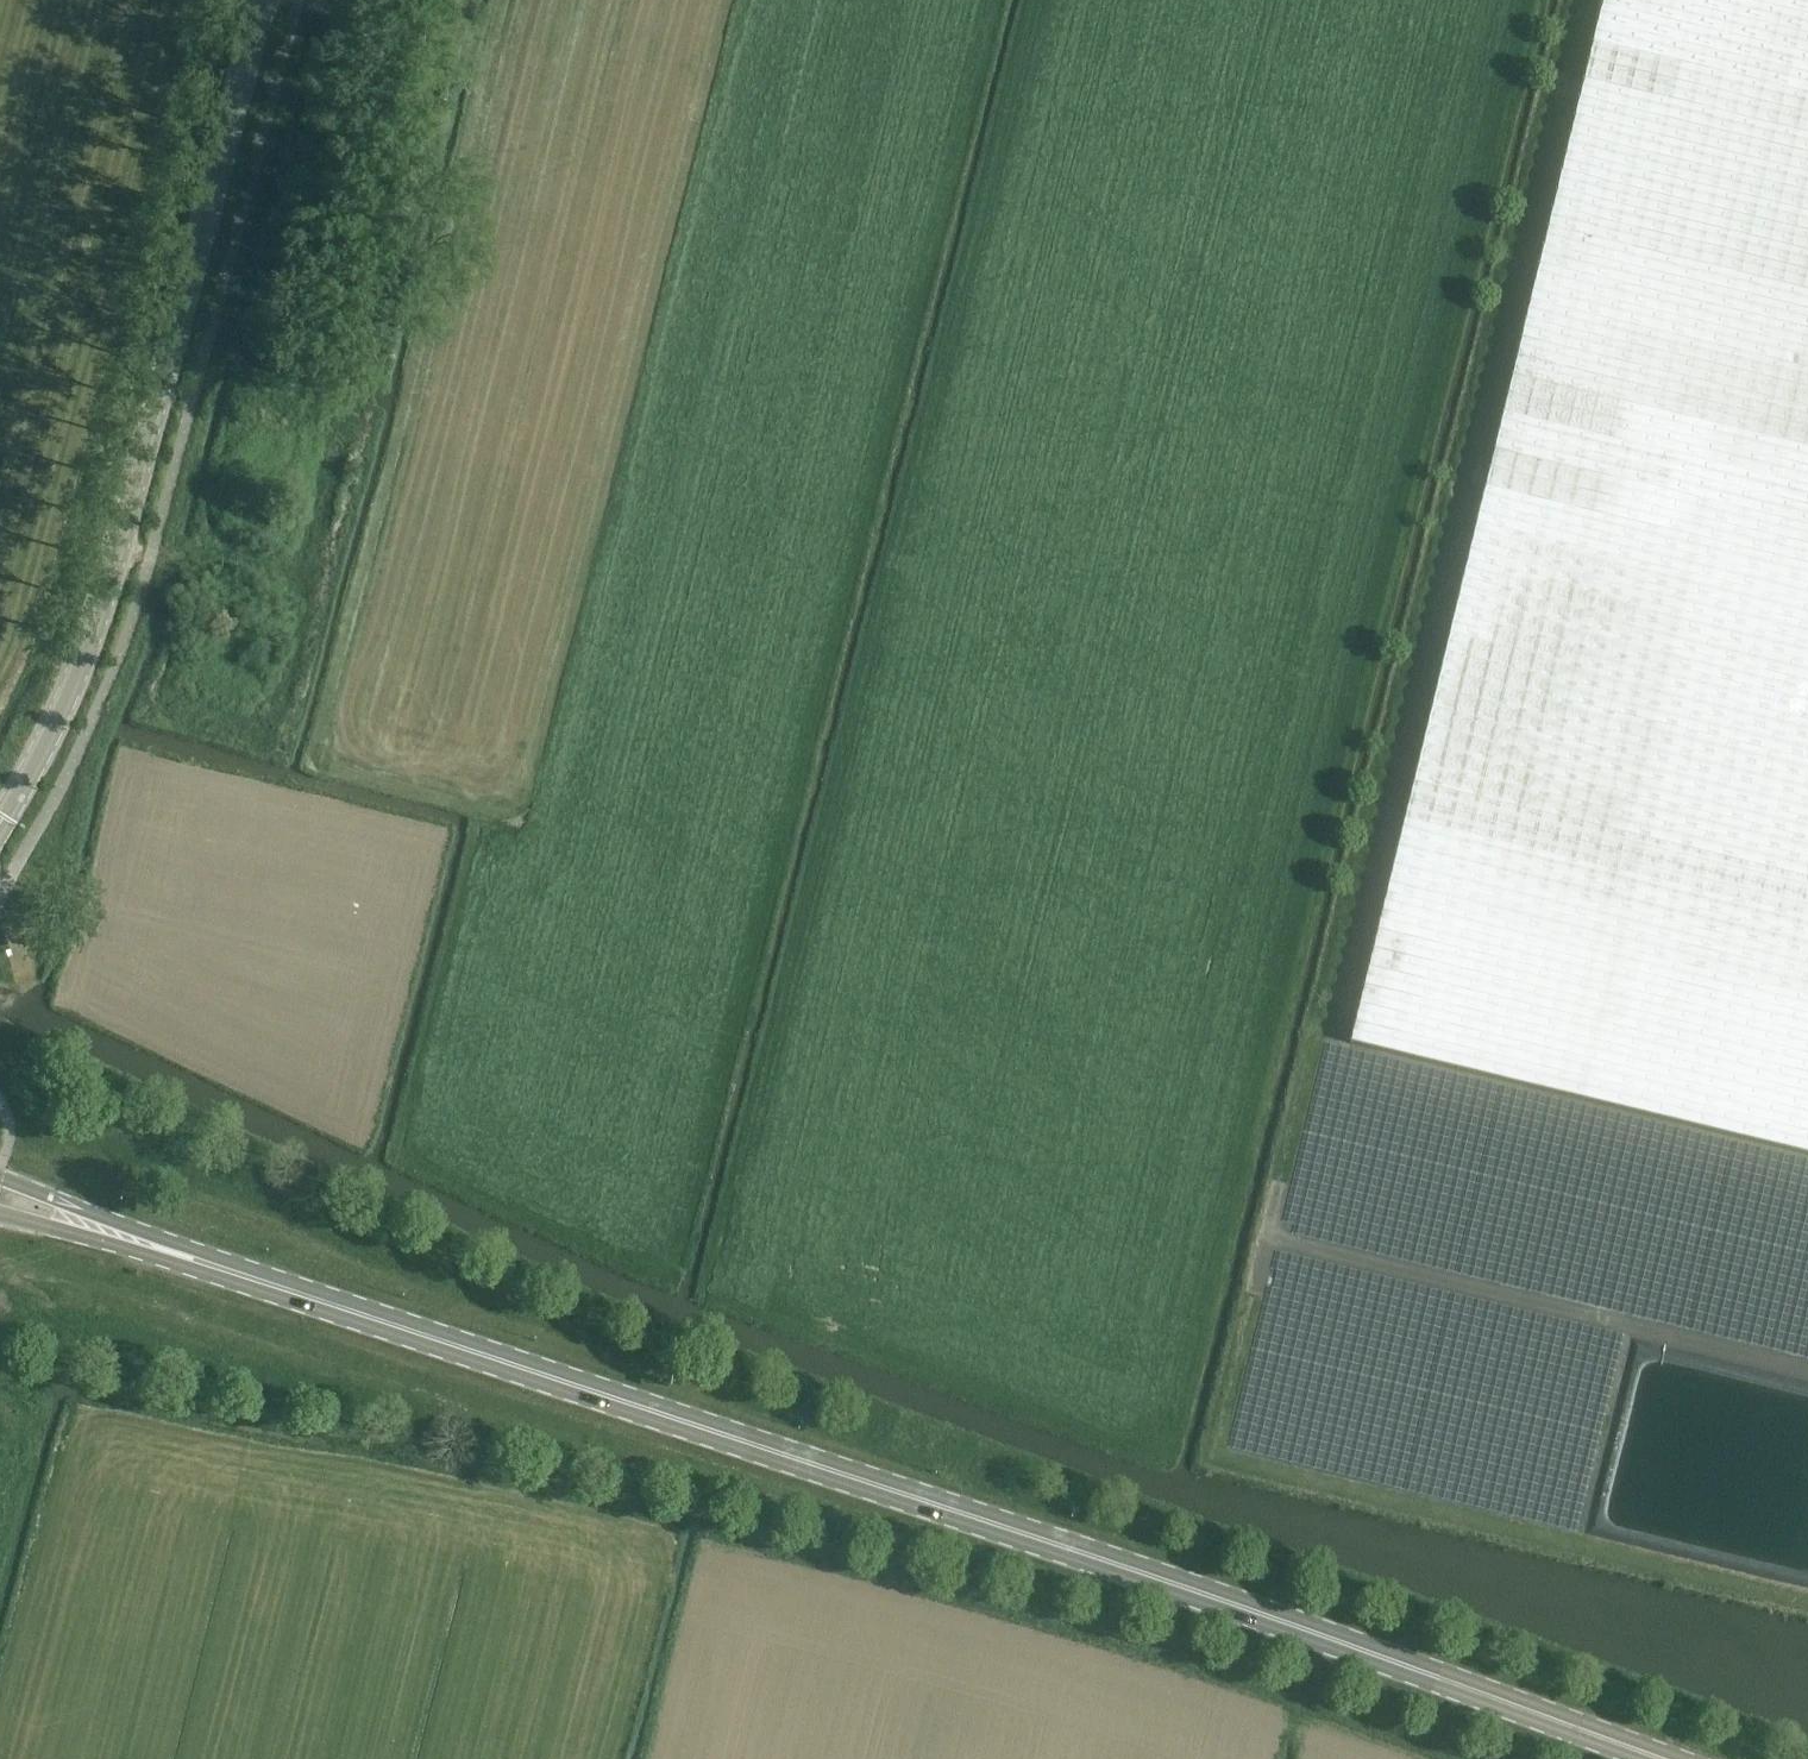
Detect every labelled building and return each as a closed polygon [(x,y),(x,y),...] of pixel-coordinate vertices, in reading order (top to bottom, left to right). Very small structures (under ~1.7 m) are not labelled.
[(1353,1052),(1807,1161),(1807,0),(1606,0),(1488,491),(1353,1052)]
